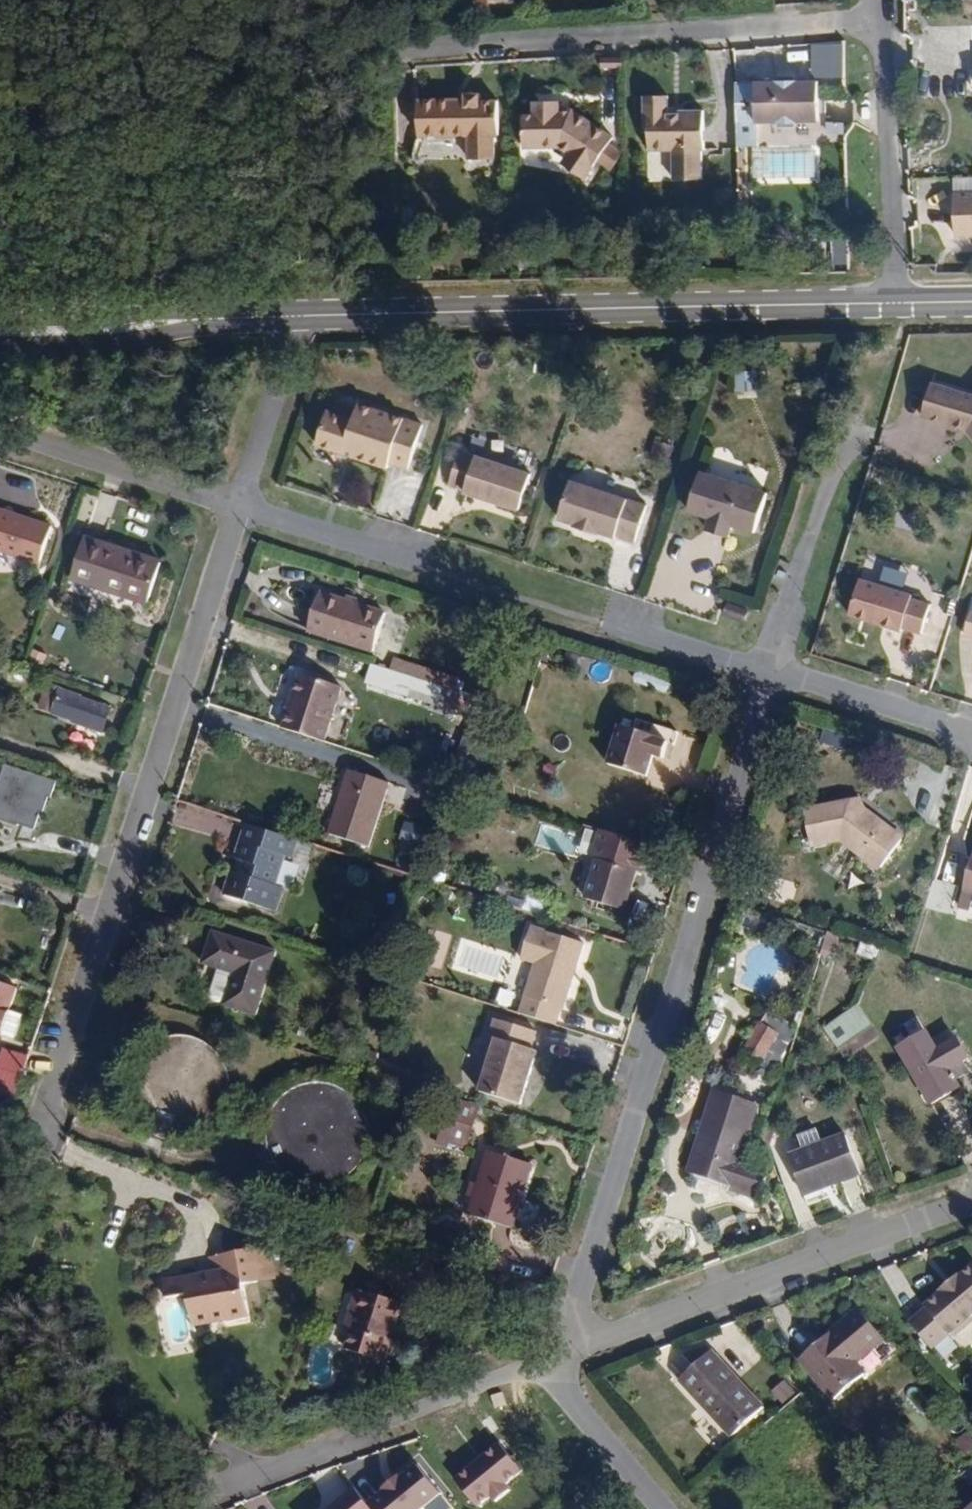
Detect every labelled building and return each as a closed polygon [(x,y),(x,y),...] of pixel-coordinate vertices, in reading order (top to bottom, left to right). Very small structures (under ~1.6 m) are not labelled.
[(470,12),(488,10),(487,0),(469,0),(470,12)] [(810,121),(808,82),(749,83),(749,123),(810,121)] [(502,129),(499,95),(484,95),(483,85),(466,87),(466,95),(419,94),(419,130),(470,129),(471,155),(495,153),(494,129),(502,129)] [(708,147),(708,107),(682,108),(682,112),(671,112),(670,92),(644,92),(647,129),(652,129),(653,147),(676,147),(677,176),(702,175),(702,147),(708,147)] [(564,112),(562,105),(534,105),(534,118),(523,119),(523,154),(568,155),(568,164),(589,178),(616,141),(574,112),(564,112)] [(971,241),(971,201),(957,201),(958,242),(971,241)] [(756,393),(755,370),(734,371),(735,393),(756,393)] [(939,382),(929,415),(971,428),(971,392),(939,382)] [(339,411),(327,445),(356,454),(358,447),(369,451),(367,458),(401,469),(403,466),(423,472),(437,426),(370,404),(365,420),(339,411)] [(459,446),(452,464),(465,469),(472,451),(459,446)] [(475,453),(464,485),(482,491),(481,494),(535,512),(547,475),(475,453)] [(742,525),(764,531),(777,492),(713,473),(700,512),(721,518),(742,525)] [(661,507),(587,483),(574,521),(591,527),(590,529),(613,537),(614,535),(630,540),(631,537),(648,543),(661,507)] [(51,523),(0,508),(0,548),(40,560),(51,523)] [(721,518),(718,530),(739,536),(742,525),(721,518)] [(155,601),(167,561),(93,537),(80,578),(155,601)] [(854,614),(908,632),(909,628),(929,634),(938,606),(918,599),(920,596),(866,578),(854,614)] [(387,650),(400,609),(334,588),(322,627),(387,650)] [(734,603),(731,615),(751,622),(754,610),(734,603)] [(464,708),(469,690),(390,661),(383,682),(464,708)] [(296,725),(338,739),(356,684),(314,670),(296,725)] [(58,680),(48,711),(113,733),(122,705),(58,680)] [(38,708),(48,711),(55,684),(45,682),(38,708)] [(619,756),(657,769),(664,748),(674,751),(679,736),(685,738),(689,726),(648,712),(645,722),(632,718),(619,756)] [(823,729),(820,742),(844,748),(848,736),(823,729)] [(67,777),(29,765),(0,755),(0,814),(25,822),(27,816),(44,823),(49,806),(53,806),(56,791),(61,792),(67,777)] [(381,844),(400,778),(361,767),(342,831),(381,844)] [(855,799),(845,800),(848,813),(853,817),(857,813),(855,799)] [(836,839),(873,869),(896,840),(859,810),(857,813),(853,817),(848,813),(845,800),(813,805),(818,841),(836,839)] [(800,807),(806,844),(818,841),(813,805),(800,807)] [(595,856),(583,897),(619,908),(632,866),(645,870),(654,843),(601,826),(591,855),(595,856)] [(310,842),(259,827),(247,864),(253,866),(250,874),(244,873),(236,897),(288,913),(294,889),(287,887),(295,856),(304,859),(310,842)] [(955,893),(971,898),(971,856),(971,858),(966,856),(955,893)] [(529,897),(525,912),(543,919),(547,903),(529,897)] [(543,966),(528,1013),(564,1025),(569,1010),(571,1011),(582,979),(579,978),(582,969),(585,970),(592,949),(539,931),(529,961),(543,966)] [(288,952),(225,932),(215,963),(230,968),(246,973),(237,1003),(237,1004),(268,1014),(288,952)] [(860,941),(856,954),(875,961),(880,948),(860,941)] [(246,973),(230,968),(222,993),(226,1000),(237,1003),(246,973)] [(12,1038),(21,1014),(10,1008),(14,988),(0,984),(0,1037),(12,1038)] [(874,1024),(855,1000),(826,1022),(844,1047),(874,1024)] [(776,1035),(781,1017),(760,1010),(745,1054),(774,1062),(782,1037),(776,1035)] [(893,1029),(900,1041),(923,1029),(916,1016),(893,1029)] [(490,1089),(529,1101),(545,1050),(540,1048),(546,1032),(507,1019),(501,1037),(507,1039),(490,1089)] [(961,1065),(942,1026),(923,1035),(929,1048),(907,1057),(928,1106),(961,1092),(950,1069),(961,1065)] [(238,1092),(238,1084),(238,1083),(238,1076),(235,1066),(231,1056),(229,1053),(224,1048),(212,1038),(204,1035),(200,1033),(193,1032),(181,1032),(171,1034),(163,1037),(159,1039),(151,1045),(146,1050),(141,1057),(138,1063),(136,1068),(134,1077),(134,1085),(134,1091),(135,1097),(140,1108),(143,1114),(149,1121),(159,1129),(168,1133),(174,1134),(179,1136),(190,1136),(200,1134),(209,1131),(214,1128),(221,1123),(224,1119),(229,1114),(231,1110),(236,1100),(238,1092)] [(16,1063),(36,1069),(40,1053),(17,1044),(12,1059),(16,1063)] [(375,1138),(376,1128),(376,1122),(374,1115),(371,1105),(366,1098),(363,1094),(359,1090),(355,1087),(351,1084),(346,1081),(341,1079),(335,1078),(330,1077),(319,1077),(310,1079),(300,1082),(298,1084),(289,1090),(284,1095),(279,1103),(275,1112),(273,1121),(273,1132),(273,1137),(274,1142),(278,1151),(283,1160),(286,1163),(291,1168),(300,1174),(309,1177),(318,1180),(328,1180),(337,1178),(342,1177),(347,1175),(351,1173),(358,1167),(363,1163),(368,1155),(373,1147),(375,1138)] [(720,1085),(709,1121),(750,1134),(762,1099),(720,1085)] [(433,1141),(464,1152),(480,1106),(449,1096),(433,1141)] [(750,1134),(709,1121),(694,1170),(764,1192),(773,1165),(743,1156),(750,1134)] [(862,1165),(847,1129),(791,1149),(805,1189),(862,1165)] [(521,1231),(543,1163),(502,1151),(480,1218),(521,1231)] [(279,1228),(240,1230),(240,1246),(176,1249),(178,1270),(201,1269),(203,1291),(259,1293),(257,1261),(280,1260),(279,1228)] [(932,1351),(971,1319),(971,1263),(971,1262),(924,1300),(931,1315),(913,1331),(932,1351)] [(354,1315),(359,1318),(351,1337),(392,1353),(400,1330),(394,1328),(399,1312),(401,1312),(408,1293),(368,1278),(354,1315)] [(857,1364),(883,1339),(854,1308),(802,1363),(842,1402),(868,1375),(857,1364)] [(754,1422),(784,1398),(733,1336),(703,1363),(723,1390),(727,1389),(754,1422)] [(507,1405),(503,1391),(491,1395),(495,1408),(507,1405)] [(495,1444),(455,1477),(478,1506),(487,1499),(495,1508),(496,1508),(512,1496),(503,1486),(519,1473),(495,1444)] [(361,1501),(368,1508),(422,1508),(438,1495),(408,1461),(361,1501)] [(347,1489),(323,1508),(363,1508),(347,1489)] [(439,1497),(424,1508),(449,1508),(439,1497)]
